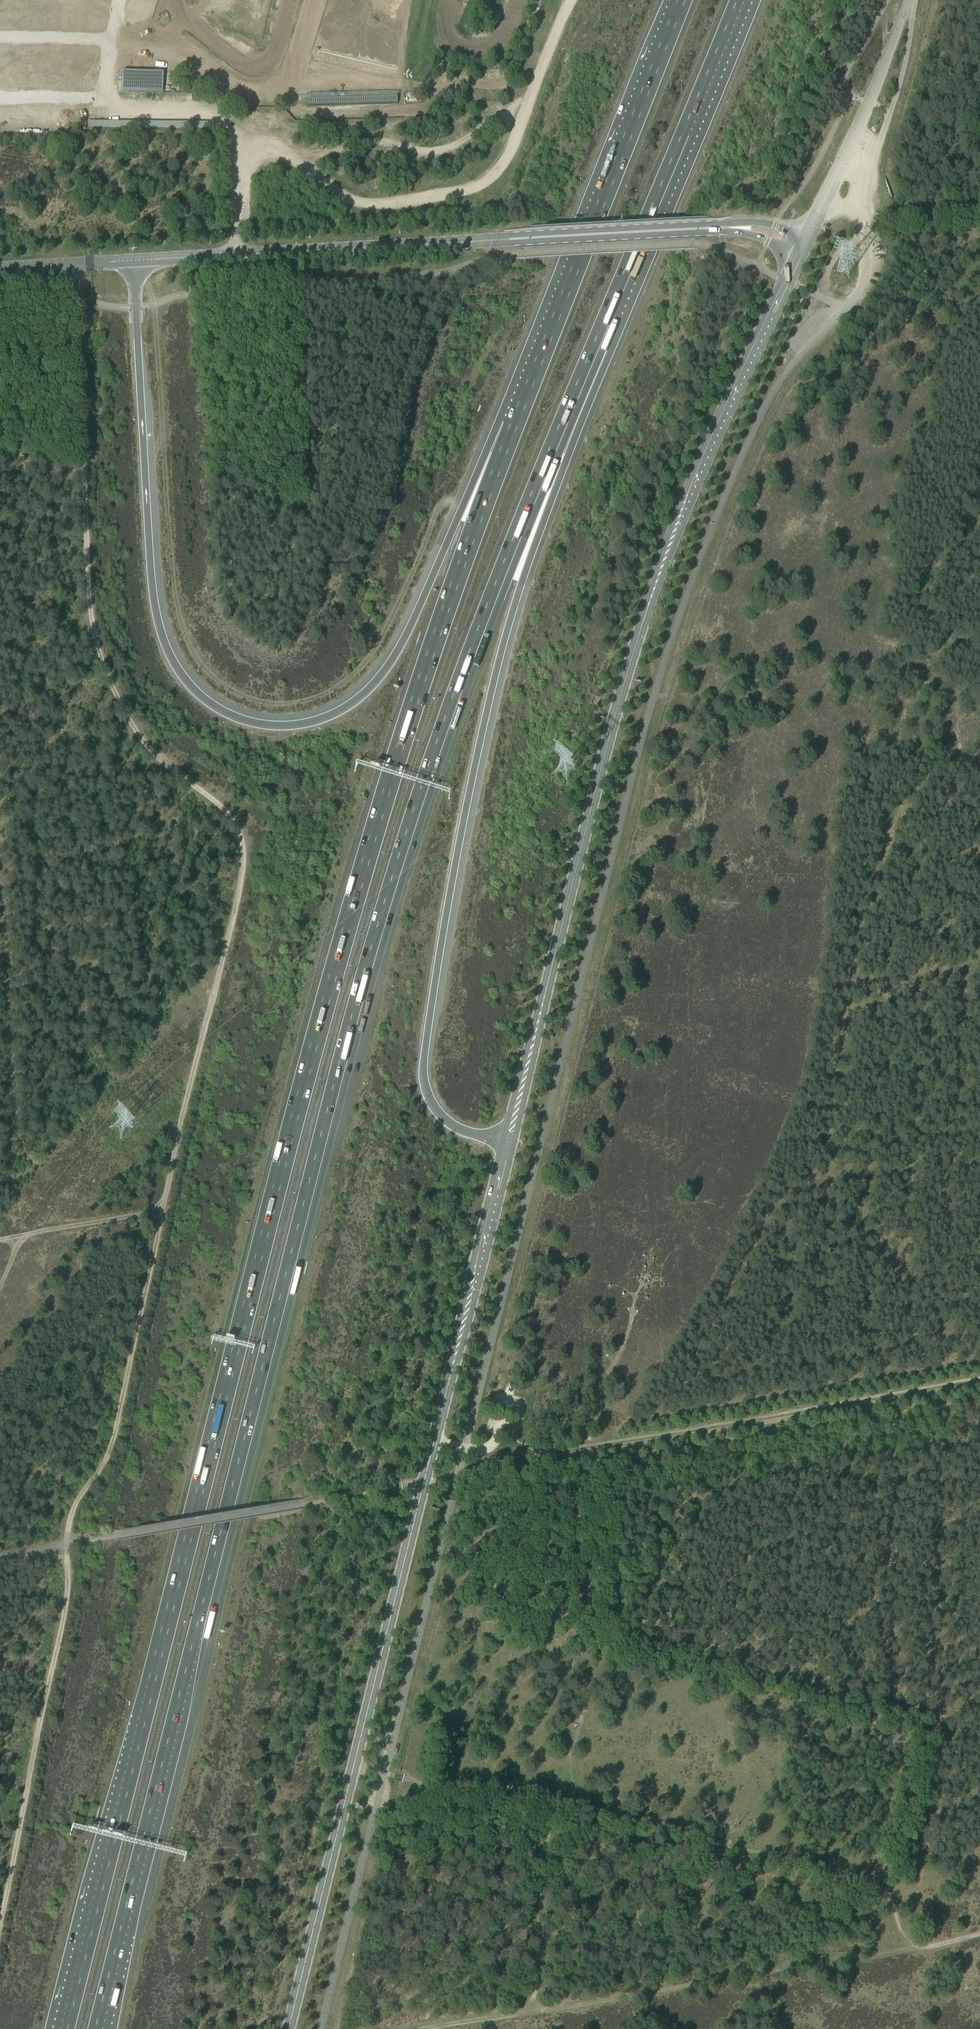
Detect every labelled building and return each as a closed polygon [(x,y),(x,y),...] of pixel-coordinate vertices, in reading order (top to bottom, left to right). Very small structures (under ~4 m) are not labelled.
[(163,74),(122,73),(122,92),(162,93),(163,74)]
